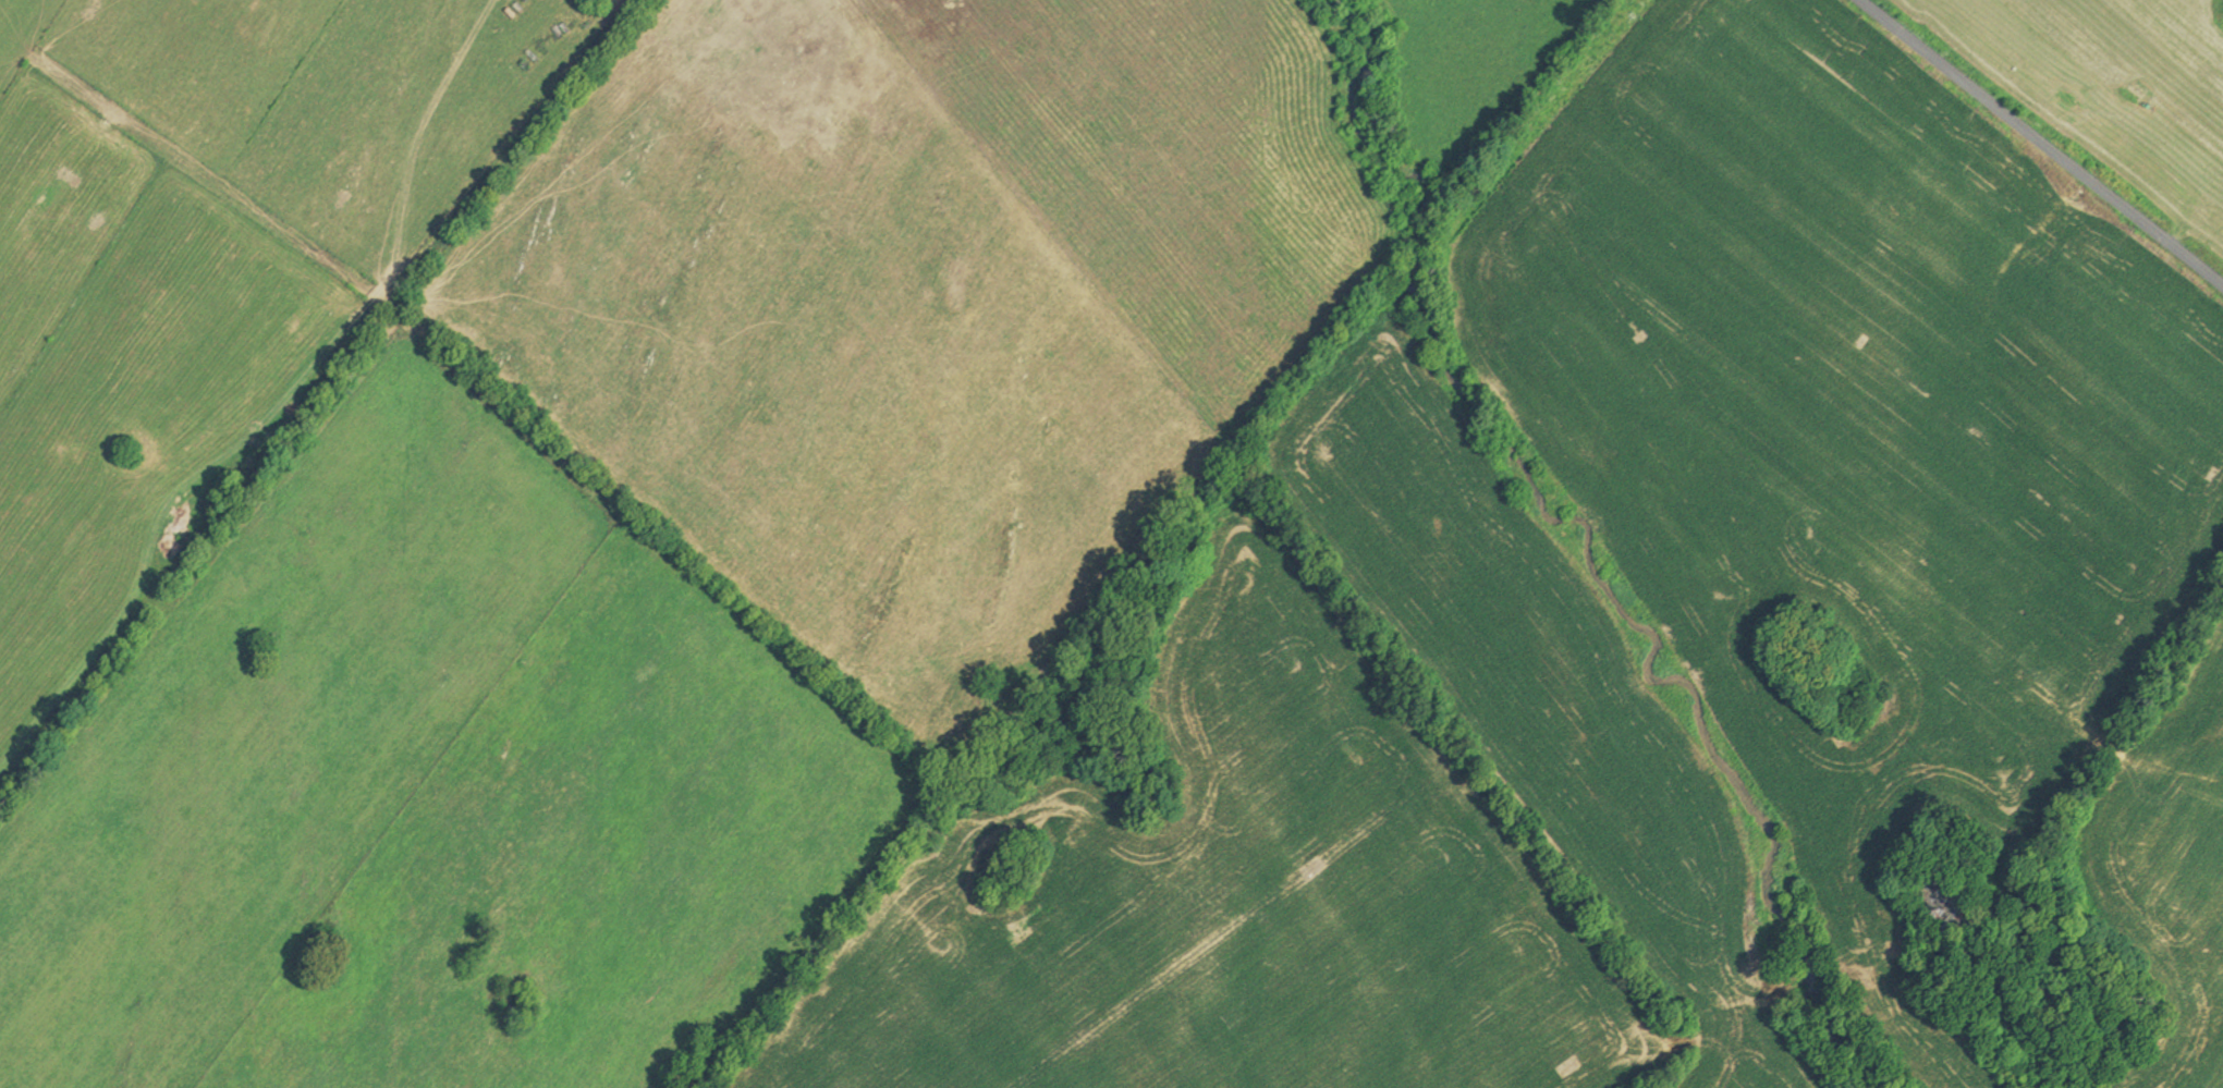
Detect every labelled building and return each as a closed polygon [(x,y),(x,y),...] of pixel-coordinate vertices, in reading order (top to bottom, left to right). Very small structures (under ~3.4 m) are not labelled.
[(1937,933),(1949,923),(1910,876),(1899,886),(1937,933)]
